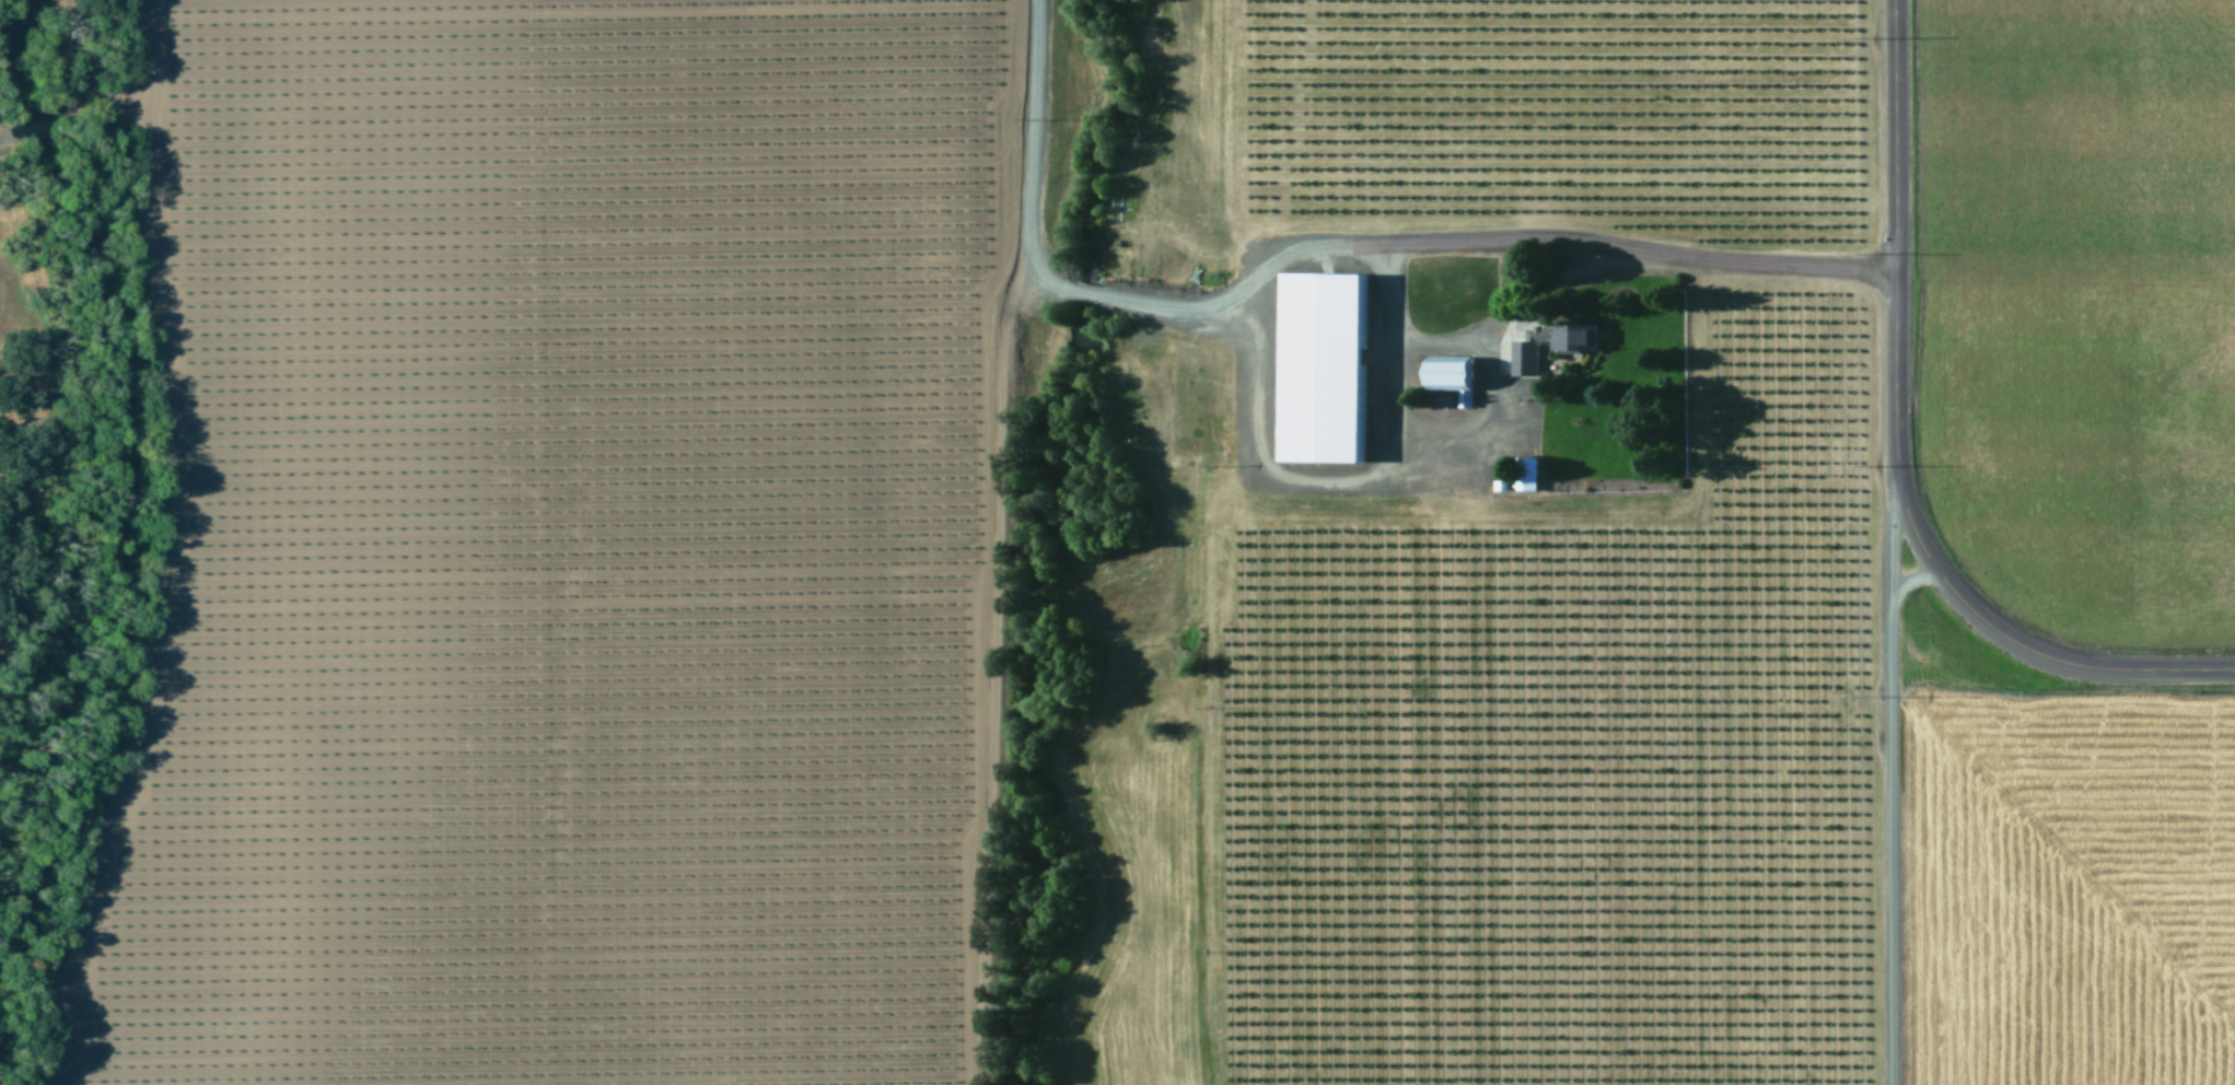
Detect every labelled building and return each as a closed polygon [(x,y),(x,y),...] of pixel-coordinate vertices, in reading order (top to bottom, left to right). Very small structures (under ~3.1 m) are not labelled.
[(1601,323),(1549,323),(1549,327),(1528,327),(1528,341),(1514,341),(1513,375),(1540,375),(1540,342),(1554,342),(1554,351),(1601,351),(1601,323)] [(1431,355),(1431,388),(1459,389),(1458,407),(1473,407),(1473,388),(1481,388),(1482,356),(1431,355)]
